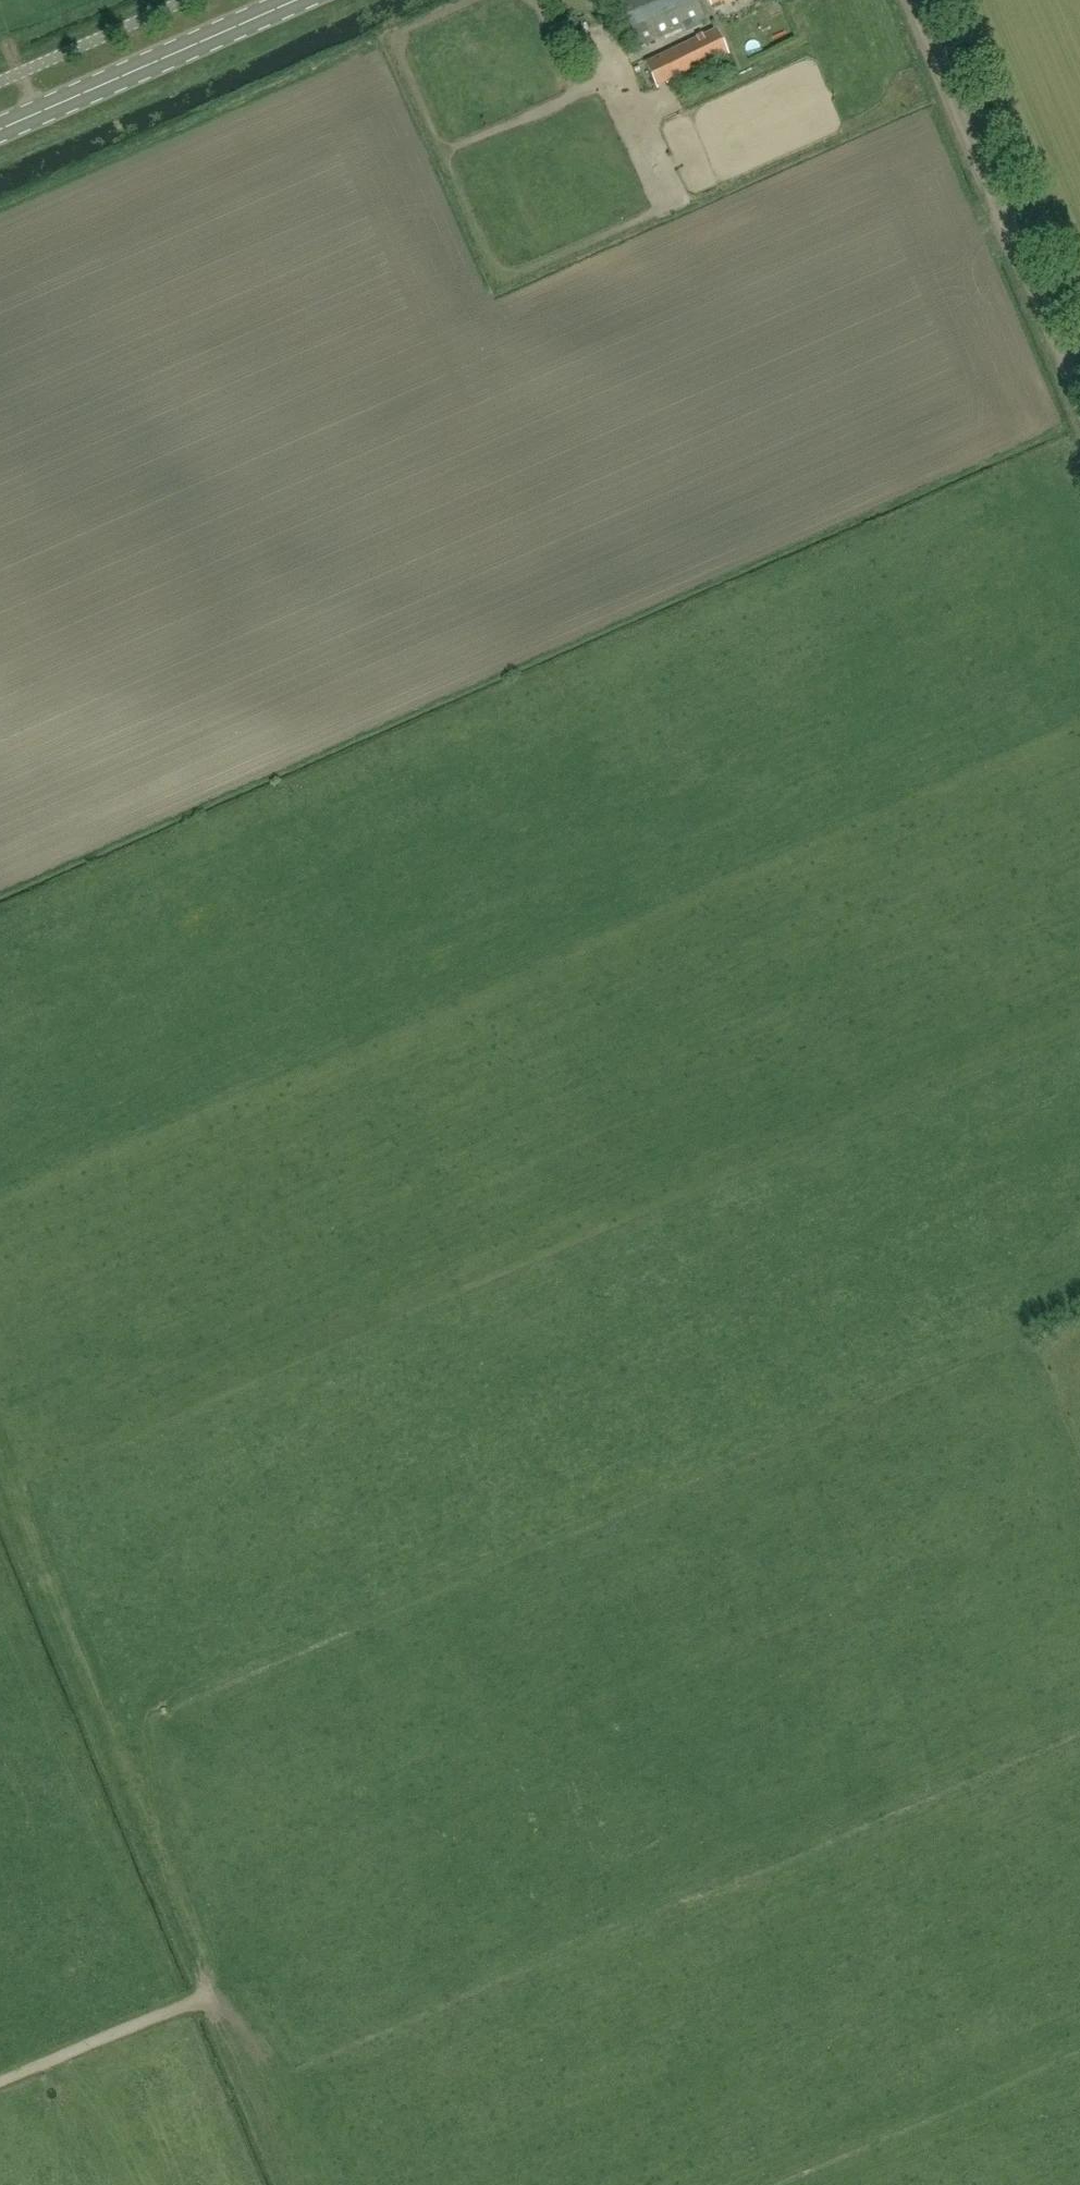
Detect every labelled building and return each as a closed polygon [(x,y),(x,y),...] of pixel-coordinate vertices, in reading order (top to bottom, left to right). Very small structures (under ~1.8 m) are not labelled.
[(696,0),(620,0),(617,2),(638,48),(704,18),(696,0)] [(625,37),(619,25),(609,29),(614,41),(625,37)] [(727,53),(716,30),(647,63),(658,86),(727,53)]
